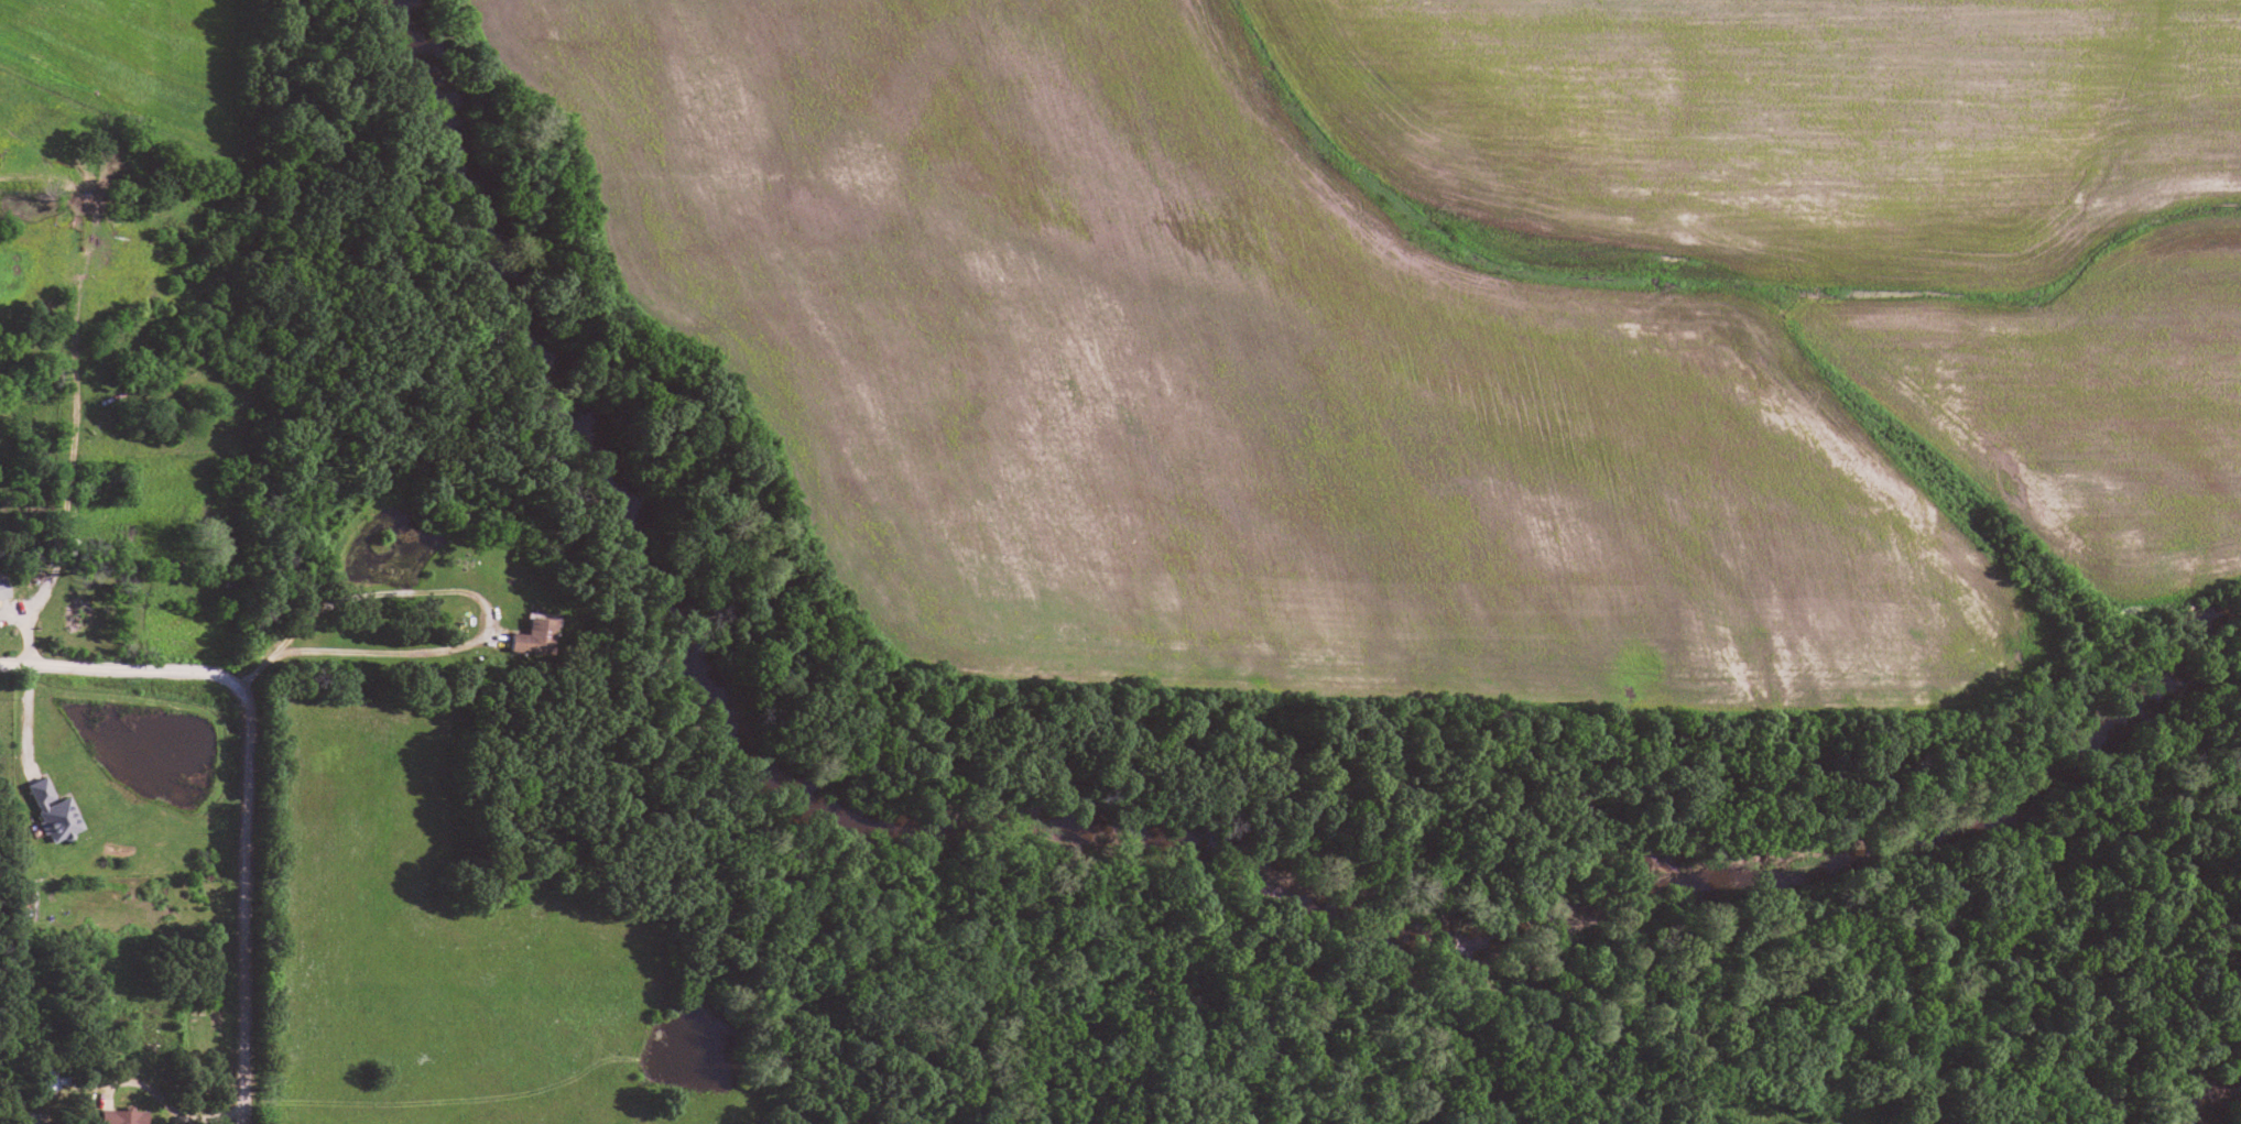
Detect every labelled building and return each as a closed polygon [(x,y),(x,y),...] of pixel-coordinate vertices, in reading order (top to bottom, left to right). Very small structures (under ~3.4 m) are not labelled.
[(8,596),(2,574),(0,575),(0,598),(8,596)] [(510,648),(551,649),(552,615),(528,615),(527,630),(511,630),(510,648)] [(82,827),(67,793),(54,798),(44,774),(25,782),(50,841),(82,827)] [(99,1107),(99,1123),(144,1123),(144,1109),(99,1107)]
